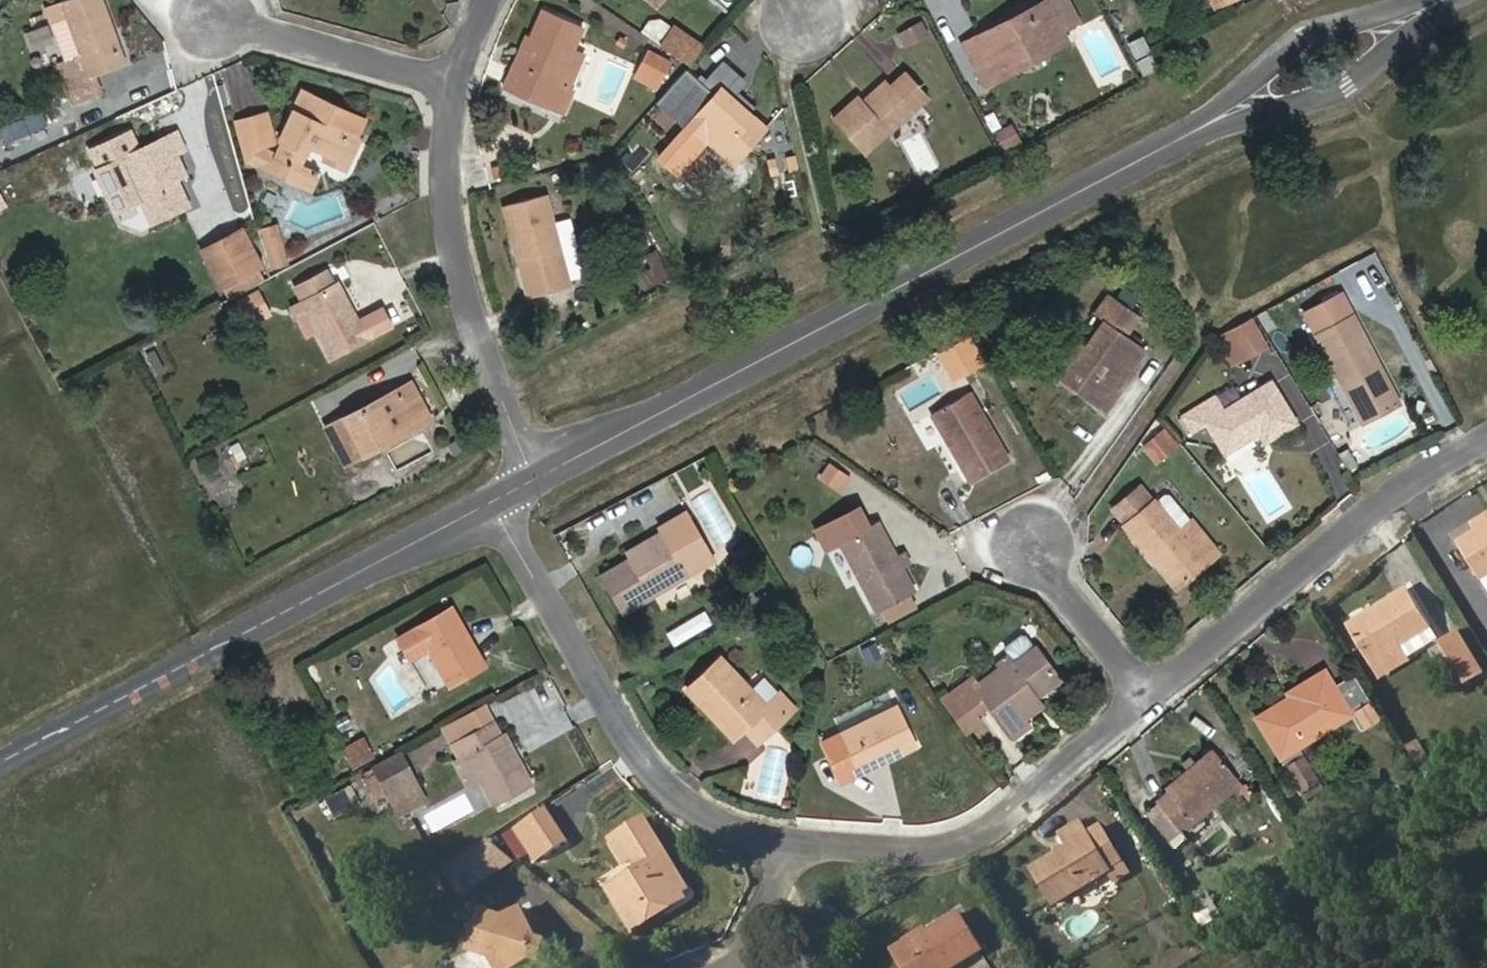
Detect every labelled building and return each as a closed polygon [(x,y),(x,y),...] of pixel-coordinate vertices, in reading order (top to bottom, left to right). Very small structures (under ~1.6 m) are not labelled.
[(74,57),(52,67),(67,107),(96,96),(90,79),(115,69),(101,34),(110,29),(98,0),(63,0),(55,3),(74,57)] [(963,39),(986,84),(999,78),(995,69),(1065,32),(1064,29),(1082,19),(1072,0),(1035,0),(963,39)] [(579,30),(538,12),(526,43),(515,71),(523,74),(510,101),(548,117),(561,94),(551,87),(570,49),(579,30)] [(898,30),(905,43),(930,31),(923,17),(898,30)] [(670,23),(655,42),(688,64),(704,45),(670,23)] [(115,69),(125,65),(110,29),(101,34),(115,69)] [(999,78),(1069,42),(1065,32),(995,69),(999,78)] [(1141,33),(1123,39),(1133,58),(1150,50),(1141,33)] [(494,93),(510,101),(523,74),(515,71),(526,43),(518,39),(494,93)] [(649,45),(634,74),(659,87),(674,58),(649,45)] [(570,96),(567,93),(585,56),(570,49),(551,87),(561,94),(548,117),(558,122),(570,96)] [(1142,75),(1158,68),(1150,50),(1133,58),(1142,75)] [(860,93),(833,118),(863,155),(930,99),(908,73),(869,104),(860,93)] [(731,96),(719,86),(688,120),(735,162),(765,128),(751,114),(745,121),(724,102),(731,96)] [(751,114),(731,96),(724,102),(745,121),(751,114)] [(262,114),(231,121),(241,165),(261,171),(267,180),(284,185),(291,170),(304,174),(314,154),(330,160),(327,169),(352,178),(364,144),(360,141),(367,121),(301,98),(283,143),(272,140),(262,114)] [(45,129),(39,113),(12,124),(17,139),(45,129)] [(726,173),(735,162),(688,120),(678,132),(726,173)] [(1009,123),(992,132),(1005,157),(1022,148),(1009,123)] [(136,151),(127,132),(89,150),(99,172),(114,165),(126,189),(120,192),(128,207),(138,202),(150,227),(181,210),(169,186),(163,175),(176,167),(172,159),(181,153),(171,133),(136,151)] [(63,186),(78,178),(71,163),(56,171),(63,186)] [(169,186),(182,179),(176,167),(163,175),(169,186)] [(284,185),(317,200),(323,182),(304,174),(291,170),(284,185)] [(547,219),(541,198),(500,210),(526,300),(568,288),(559,258),(547,219)] [(559,258),(579,252),(568,214),(547,219),(559,258)] [(198,241),(221,298),(267,280),(243,222),(198,241)] [(280,247),(265,252),(271,275),(286,267),(280,247)] [(331,284),(324,272),(291,288),(326,359),(390,325),(381,308),(366,317),(358,321),(336,282),(331,284)] [(1402,398),(1342,284),(1301,305),(1363,419),(1402,398)] [(1090,318),(1102,327),(1059,382),(1096,411),(1140,351),(1119,334),(1131,318),(1111,301),(1106,307),(1102,303),(1090,318)] [(1242,357),(1263,346),(1248,317),(1228,328),(1242,357)] [(1228,363),(1242,357),(1228,328),(1214,335),(1228,363)] [(1225,410),(1216,394),(1182,416),(1192,433),(1208,423),(1228,454),(1250,440),(1245,431),(1257,423),(1262,433),(1267,441),(1298,422),(1273,382),(1225,410)] [(383,448),(427,424),(405,386),(391,394),(408,424),(378,441),(383,448)] [(1008,458),(968,389),(927,411),(943,439),(950,435),(952,440),(946,443),(968,480),(1008,458)] [(408,424),(391,394),(322,432),(344,470),(383,448),(378,441),(408,424)] [(1250,440),(1262,433),(1257,423),(1245,431),(1250,440)] [(1154,460),(1179,442),(1164,424),(1141,442),(1154,460)] [(845,489),(854,474),(829,461),(821,476),(845,489)] [(1155,497),(1138,478),(1109,501),(1123,517),(1119,520),(1154,564),(1166,555),(1185,580),(1205,564),(1199,557),(1215,543),(1170,490),(1164,489),(1155,497)] [(1468,517),(1473,526),(1486,518),(1486,506),(1468,517)] [(686,507),(659,523),(663,530),(689,514),(686,507)] [(866,526),(856,508),(815,533),(826,552),(840,543),(877,612),(884,608),(912,593),(917,591),(876,521),(866,526)] [(629,562),(601,579),(621,615),(690,575),(681,557),(706,543),(689,514),(663,530),(637,546),(642,555),(629,562)] [(1473,526),(1455,537),(1477,576),(1486,570),(1486,518),(1473,526)] [(690,575),(717,559),(706,543),(681,557),(690,575)] [(1205,564),(1222,552),(1215,543),(1199,557),(1205,564)] [(637,546),(624,553),(629,562),(642,555),(637,546)] [(1154,564),(1174,590),(1185,580),(1166,555),(1154,564)] [(1408,579),(1386,593),(1389,599),(1412,586),(1408,579)] [(1374,608),(1363,614),(1345,624),(1375,673),(1408,653),(1401,641),(1432,621),(1412,586),(1389,599),(1374,608)] [(884,608),(891,620),(918,605),(912,593),(884,608)] [(1370,600),(1360,608),(1363,614),(1374,608),(1370,600)] [(472,638),(455,607),(445,612),(462,643),(472,638)] [(462,643),(445,612),(396,640),(410,662),(428,651),(449,687),(487,665),(472,638),(462,643)] [(1408,653),(1440,634),(1432,621),(1401,641),(1408,653)] [(1484,670),(1458,627),(1441,638),(1466,681),(1484,670)] [(980,684),(973,674),(951,691),(974,719),(990,705),(1016,738),(1032,727),(1025,718),(1041,705),(1034,696),(1059,675),(1022,629),(1003,643),(1008,650),(994,661),(1000,668),(980,684)] [(748,688),(722,657),(688,688),(699,702),(709,694),(743,734),(745,731),(758,747),(797,713),(765,675),(748,688)] [(1359,727),(1379,715),(1351,670),(1332,682),(1322,667),(1284,689),(1288,696),(1252,718),(1302,795),(1321,782),(1298,746),(1350,713),(1359,727)] [(699,702),(734,740),(743,734),(709,694),(699,702)] [(899,703),(818,739),(838,780),(859,772),(856,764),(884,750),(887,758),(919,744),(899,703)] [(498,734),(491,723),(449,747),(459,763),(466,759),(495,810),(537,785),(505,730),(498,734)] [(341,749),(354,775),(369,767),(376,763),(362,736),(341,749)] [(1415,737),(1406,743),(1420,764),(1428,759),(1415,737)] [(1239,783),(1211,747),(1161,788),(1165,794),(1153,802),(1176,834),(1239,783)] [(433,797),(404,748),(376,763),(369,767),(398,817),(433,797)] [(859,772),(887,758),(884,750),(856,764),(859,772)] [(343,791),(326,801),(338,825),(355,815),(343,791)] [(570,841),(549,813),(526,829),(546,857),(570,841)] [(634,856),(642,869),(608,891),(633,930),(654,918),(650,911),(671,897),(674,886),(667,875),(675,869),(646,819),(614,838),(627,860),(634,856)] [(1075,845),(1062,853),(1030,872),(1051,909),(1082,890),(1107,874),(1115,884),(1134,872),(1102,820),(1084,831),(1080,823),(1065,831),(1075,845)] [(1065,831),(1054,839),(1062,853),(1075,845),(1065,831)] [(654,918),(686,900),(688,890),(675,869),(667,875),(674,886),(671,897),(650,911),(654,918)] [(450,892),(438,872),(415,887),(428,906),(450,892)] [(1082,890),(1088,900),(1115,884),(1107,874),(1082,890)] [(471,939),(466,955),(486,961),(490,967),(523,967),(531,964),(539,966),(546,943),(534,940),(518,912),(498,921),(480,916),(476,926),(466,930),(471,939)] [(918,936),(889,955),(897,967),(958,967),(982,954),(960,918),(921,942),(918,936)]
